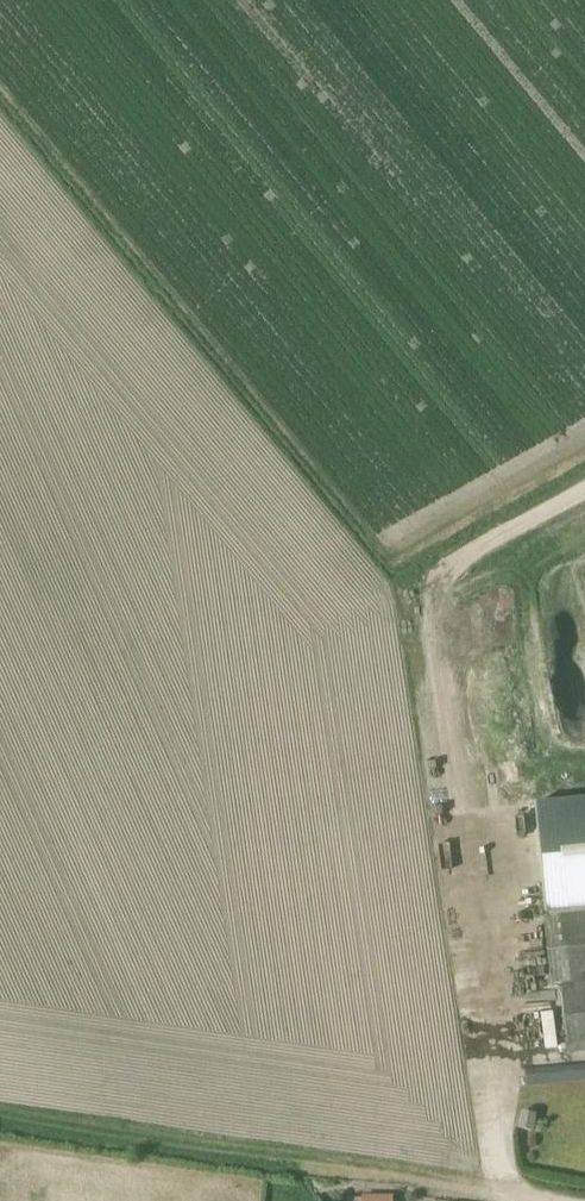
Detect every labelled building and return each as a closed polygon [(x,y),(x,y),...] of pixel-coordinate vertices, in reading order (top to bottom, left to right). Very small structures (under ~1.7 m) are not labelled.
[(550,986),(562,984),(568,1052),(584,1050),(584,799),(534,804),(545,917),(550,986)] [(532,1131),(535,1114),(523,1112),(520,1128),(532,1131)]
